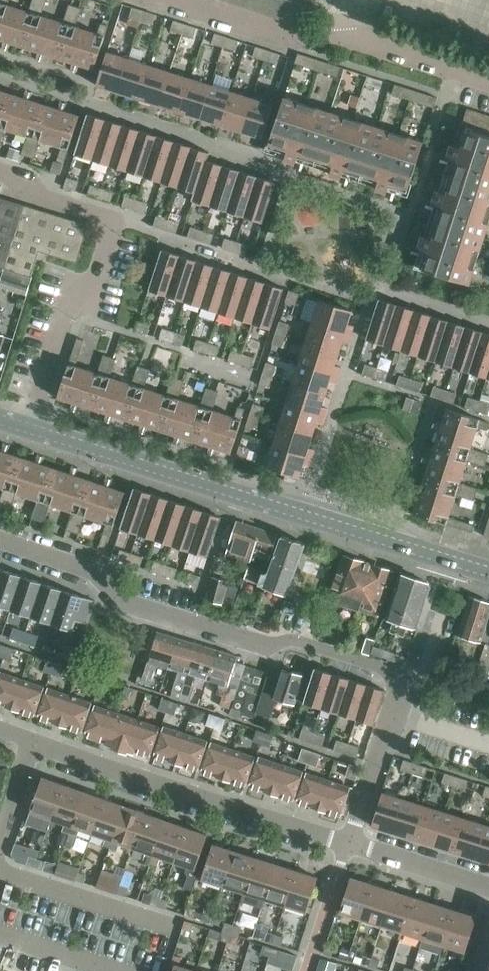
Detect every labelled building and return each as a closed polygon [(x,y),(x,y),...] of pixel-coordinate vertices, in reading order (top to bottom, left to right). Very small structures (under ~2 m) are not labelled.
[(44,8),(46,0),(39,0),(37,6),(44,8)] [(250,9),(253,0),(241,0),(239,6),(250,9)] [(257,12),(260,13),(265,0),(253,0),(250,9),(257,12)] [(271,16),(276,0),(265,0),(260,13),(271,16)] [(276,18),(281,20),(288,0),(276,0),(271,16),(276,18)] [(4,40),(1,48),(8,50),(11,42),(25,47),(35,14),(29,12),(7,5),(0,2),(0,39),(4,40)] [(37,6),(31,4),(29,12),(35,14),(41,16),(44,8),(37,6)] [(75,6),(69,4),(66,15),(72,17),(75,6)] [(78,19),(82,8),(75,6),(72,17),(78,19)] [(129,17),(141,21),(144,11),(133,7),(129,17)] [(144,11),(141,21),(152,24),(155,14),(144,11)] [(41,16),(35,14),(25,47),(38,51),(36,59),(43,61),(45,53),(59,58),(69,25),(63,23),(41,16)] [(72,17),(66,15),(63,23),(69,25),(76,27),(78,19),(72,17)] [(171,30),(182,34),(185,24),(174,20),(171,30)] [(101,23),(97,33),(104,36),(108,25),(101,23)] [(185,24),(182,34),(193,37),(197,27),(185,24)] [(97,33),(76,27),(69,25),(59,58),(73,62),(70,70),(77,72),(79,64),(94,69),(105,36),(104,36),(97,33)] [(212,43),(223,47),(226,37),(215,33),(212,43)] [(226,37),(223,47),(235,50),(238,41),(226,37)] [(253,56),(265,60),(268,50),(256,46),(253,56)] [(268,50),(265,60),(276,63),(279,54),(268,50)] [(97,85),(118,92),(128,59),(107,52),(97,85)] [(295,63),(306,67),(309,57),(298,53),(295,63)] [(306,67),(316,70),(319,60),(309,57),(306,67)] [(118,92),(138,98),(149,65),(128,59),(118,92)] [(316,70),(326,73),(330,63),(319,60),(316,70)] [(330,63),(326,73),(337,77),(340,67),(330,63)] [(138,98),(159,105),(170,72),(149,65),(138,98)] [(159,105),(180,111),(190,78),(170,72),(159,105)] [(180,111),(200,118),(211,85),(190,78),(180,111)] [(392,94),(403,97),(406,88),(395,84),(392,94)] [(200,118),(221,124),(231,91),(211,85),(200,118)] [(403,97),(413,101),(416,91),(406,88),(403,97)] [(10,93),(0,124),(0,127),(5,128),(27,135),(33,137),(44,104),(30,100),(33,92),(26,90),(23,98),(10,93)] [(10,93),(0,90),(0,124),(10,93)] [(221,124),(241,131),(252,98),(231,91),(221,124)] [(413,101),(423,104),(427,94),(416,91),(413,101)] [(427,94),(423,104),(434,108),(437,98),(427,94)] [(351,95),(348,105),(357,108),(360,98),(351,95)] [(314,165),(331,112),(284,97),(267,150),(286,156),(284,160),(295,164),(296,159),(314,165)] [(252,98),(241,131),(263,138),(274,105),(252,98)] [(58,109),(44,104),(33,137),(40,139),(61,146),(69,149),(79,116),(65,111),(67,103),(60,101),(58,109)] [(463,121),(471,123),(475,111),(467,108),(463,121)] [(471,123),(479,125),(483,113),(475,111),(471,123)] [(376,127),(331,112),(314,165),(331,170),(330,175),(341,178),(342,174),(360,179),(376,127)] [(486,128),(488,119),(488,115),(483,113),(479,125),(486,128)] [(75,154),(92,159),(105,119),(88,114),(75,154)] [(92,159),(110,165),(122,125),(105,119),(92,159)] [(110,165),(127,170),(140,130),(122,125),(110,165)] [(423,142),(376,127),(360,179),(377,185),(376,190),(386,193),(388,188),(406,194),(423,142)] [(488,188),(488,137),(461,128),(455,146),(451,145),(448,155),(452,157),(446,174),(488,188)] [(127,170),(144,176),(157,136),(140,130),(127,170)] [(27,135),(25,143),(31,145),(37,147),(40,139),(33,137),(27,135)] [(144,176),(161,181),(174,141),(157,136),(144,176)] [(161,181),(178,187),(191,147),(174,141),(161,181)] [(25,143),(21,154),(28,156),(31,145),(25,143)] [(28,156),(34,158),(37,147),(31,145),(28,156)] [(58,157),(65,159),(69,149),(61,146),(58,157)] [(10,147),(7,156),(18,160),(21,151),(10,147)] [(178,187),(194,192),(195,192),(206,160),(207,160),(210,153),(191,147),(178,187)] [(192,200),(210,205),(223,165),(207,160),(206,160),(195,192),(194,192),(192,200)] [(56,162),(53,172),(60,174),(63,164),(56,162)] [(210,205),(227,211),(240,171),(223,165),(210,205)] [(227,211),(244,216),(257,176),(240,171),(227,211)] [(446,174),(441,192),(436,190),(433,201),(437,203),(432,220),(484,237),(488,221),(488,188),(446,174)] [(257,176),(244,216),(263,222),(276,182),(257,176)] [(64,187),(76,191),(79,181),(67,177),(64,187)] [(88,195),(99,198),(102,188),(91,185),(88,195)] [(102,188),(99,198),(111,202),(114,192),(102,188)] [(122,206),(133,209),(136,199),(125,196),(122,206)] [(0,197),(0,266),(31,276),(39,251),(76,262),(88,225),(0,197)] [(136,199),(133,209),(145,213),(148,203),(136,199)] [(153,226),(165,229),(168,220),(157,216),(153,226)] [(168,220),(165,229),(176,233),(179,223),(168,220)] [(469,284),(484,237),(432,220),(426,238),(422,236),(418,247),(423,248),(417,267),(469,284)] [(188,237),(199,240),(202,231),(191,227),(188,237)] [(202,231),(199,240),(211,244),(214,234),(202,231)] [(222,248),(234,252),(237,242),(225,238),(222,248)] [(237,242),(234,252),(245,255),(248,245),(237,242)] [(149,290),(166,295),(179,255),(162,249),(149,290)] [(166,295),(184,301),(197,261),(179,255),(166,295)] [(184,301),(201,306),(214,266),(197,261),(184,301)] [(201,306),(219,312),(232,272),(214,266),(201,306)] [(0,282),(0,287),(26,295),(31,277),(4,269),(0,282)] [(219,312),(236,317),(249,277),(232,272),(219,312)] [(236,317),(254,323),(267,283),(249,277),(236,317)] [(267,283),(254,323),(271,329),(284,288),(267,283)] [(285,302),(295,305),(299,293),(289,290),(285,302)] [(366,339),(384,344),(397,304),(379,298),(366,339)] [(319,300),(312,321),(352,334),(355,326),(348,324),(352,310),(319,300)] [(384,344),(401,350),(414,310),(397,304),(384,344)] [(401,350),(418,355),(431,315),(414,310),(401,350)] [(418,355),(436,361),(448,321),(431,315),(418,355)] [(136,331),(147,334),(151,324),(139,321),(136,331)] [(279,321),(275,333),(285,336),(289,324),(279,321)] [(312,321),(306,342),(339,352),(343,340),(350,342),(352,334),(312,321)] [(436,361),(453,366),(466,326),(448,321),(436,361)] [(453,366),(470,372),(483,332),(466,326),(453,366)] [(160,338),(171,342),(174,332),(163,328),(160,338)] [(174,332),(171,342),(183,345),(186,336),(174,332)] [(487,377),(488,371),(488,334),(483,332),(470,372),(487,377)] [(285,336),(275,333),(272,344),(282,347),(285,336)] [(84,340),(77,338),(73,350),(80,352),(84,340)] [(194,349),(206,353),(209,343),(197,339),(194,349)] [(306,342),(299,362),(339,375),(341,367),(335,365),(339,352),(306,342)] [(209,343),(206,353),(217,356),(220,347),(209,343)] [(80,352),(73,350),(69,364),(76,366),(80,352)] [(228,360),(240,364),(243,354),(232,350),(228,360)] [(243,354),(240,364),(251,367),(254,358),(243,354)] [(110,357),(103,355),(100,365),(106,368),(110,357)] [(116,359),(110,357),(106,368),(112,370),(116,359)] [(266,362),(263,373),(272,376),(276,365),(266,362)] [(299,362),(292,383),(326,393),(330,381),(336,383),(339,375),(299,362)] [(76,366),(69,364),(58,397),(72,402),(70,410),(77,412),(79,404),(93,408),(104,375),(97,373),(76,366)] [(362,374),(374,378),(377,368),(365,364),(362,374)] [(112,370),(106,368),(100,365),(97,373),(104,375),(110,377),(112,370)] [(144,367),(138,365),(134,377),(140,378),(144,367)] [(150,369),(144,367),(140,378),(147,380),(150,369)] [(377,368),(374,378),(385,381),(388,371),(377,368)] [(150,370),(148,376),(156,378),(158,372),(150,370)] [(272,376),(263,373),(259,385),(269,388),(272,376)] [(110,377),(104,375),(93,408),(107,413),(104,421),(111,423),(114,415),(127,419),(138,386),(132,384),(110,377)] [(396,385),(408,389),(411,379),(400,375),(396,385)] [(178,378),(172,376),(168,387),(175,389),(178,378)] [(140,378),(134,377),(132,384),(138,386),(144,388),(147,380),(140,378)] [(185,380),(178,378),(175,389),(181,391),(185,380)] [(411,379),(408,389),(419,392),(422,382),(411,379)] [(292,383),(286,403),(326,416),(328,408),(321,406),(326,393),(292,383)] [(144,388),(138,386),(127,419),(141,424),(139,432),(146,434),(148,426),(162,430),(172,397),(166,395),(144,388)] [(431,396),(442,400),(445,390),(434,386),(431,396)] [(181,391),(175,389),(168,387),(166,395),(172,397),(179,399),(181,391)] [(213,389),(206,387),(203,398),(209,400),(213,389)] [(219,391),(213,389),(209,400),(215,402),(219,391)] [(445,390),(442,400),(454,403),(457,393),(445,390)] [(179,399),(172,397),(162,430),(176,435),(173,443),(180,445),(183,437),(196,441),(207,408),(200,406),(179,399)] [(403,409),(417,414),(421,401),(407,397),(403,409)] [(465,407),(476,411),(480,401),(468,397),(465,407)] [(215,402),(209,400),(203,398),(200,406),(207,408),(213,410),(215,402)] [(476,411),(488,414),(488,411),(488,404),(480,401),(476,411)] [(253,403),(249,415),(259,418),(263,406),(253,403)] [(286,403),(279,424),(312,435),(316,422),(323,424),(326,416),(286,403)] [(245,409),(238,406),(235,417),(242,419),(245,409)] [(235,417),(213,410),(207,408),(196,441),(210,446),(207,454),(214,456),(217,448),(232,453),(242,419),(235,417)] [(440,430),(435,444),(468,454),(470,448),(477,426),(480,419),(446,408),(442,423),(434,421),(432,427),(440,430)] [(259,418),(249,415),(246,426),(256,429),(259,418)] [(488,430),(488,426),(488,422),(480,419),(477,426),(488,430)] [(279,424),(273,445),(313,457),(315,450),(308,447),(312,435),(279,424)] [(4,488),(10,490),(22,457),(8,453),(11,445),(4,442),(1,450),(0,450),(0,487),(4,488)] [(435,444),(431,457),(423,455),(421,462),(429,464),(424,478),(457,488),(459,482),(466,460),(468,454),(435,444)] [(236,456),(246,459),(250,448),(240,445),(236,456)] [(313,457),(273,445),(266,466),(299,477),(303,463),(310,465),(313,457)] [(476,457),(478,450),(470,448),(468,454),(466,460),(474,463),(476,457)] [(488,454),(478,450),(476,457),(487,460),(488,454)] [(10,490),(17,492),(38,499),(45,502),(56,469),(42,464),(45,456),(38,454),(35,462),(22,457),(10,490)] [(474,463),(485,466),(487,460),(476,457),(474,463)] [(45,502),(51,504),(72,511),(79,513),(90,480),(76,476),(79,468),(72,465),(69,473),(56,469),(45,502)] [(79,513),(85,515),(107,522),(114,525),(125,492),(110,487),(113,479),(106,477),(103,485),(90,480),(79,513)] [(418,499),(413,513),(446,524),(448,517),(455,495),(457,488),(424,478),(420,492),(412,489),(410,496),(418,499)] [(465,491),(467,485),(459,482),(457,488),(455,495),(463,497),(465,491)] [(476,494),(478,488),(467,485),(465,491),(476,494)] [(121,527),(138,533),(152,493),(134,487),(121,527)] [(17,492),(10,490),(4,488),(2,496),(8,498),(14,500),(17,492)] [(463,497),(474,501),(476,494),(465,491),(463,497)] [(138,533),(155,539),(169,499),(152,493),(138,533)] [(14,500),(8,498),(4,509),(10,511),(14,500)] [(51,504),(45,502),(38,499),(36,507),(42,509),(48,511),(51,504)] [(155,539),(172,545),(186,505),(169,499),(155,539)] [(172,545),(189,550),(203,510),(186,505),(172,545)] [(42,509),(36,507),(32,518),(38,520),(42,509)] [(48,511),(42,509),(38,520),(45,522),(48,511)] [(203,510),(189,550),(208,557),(221,517),(203,510)] [(85,515),(79,513),(72,511),(70,519),(76,521),(82,523),(85,515)] [(462,521),(448,517),(446,524),(460,528),(462,521)] [(72,532),(76,521),(70,519),(66,530),(72,532)] [(251,561),(253,556),(253,555),(269,560),(278,534),(237,520),(226,553),(239,557),(236,566),(243,568),(248,561),(251,561)] [(82,523),(76,521),(72,532),(79,534),(82,523)] [(472,532),(475,525),(462,521),(460,528),(472,532)] [(114,525),(107,522),(103,533),(110,535),(114,525)] [(245,579),(267,586),(265,594),(277,598),(280,591),(287,593),(305,543),(281,535),(269,572),(265,574),(264,574),(265,572),(249,566),(245,579)] [(117,559),(129,563),(132,553),(121,549),(117,559)] [(132,553),(129,563),(140,567),(143,557),(132,553)] [(329,600),(379,616),(393,571),(344,555),(329,600)] [(151,571),(164,575),(167,565),(155,561),(151,571)] [(167,565),(164,575),(174,578),(177,568),(167,565)] [(0,574),(0,606),(11,609),(22,576),(2,569),(0,574)] [(186,582),(198,586),(201,577),(190,573),(186,582)] [(385,617),(394,620),(390,631),(404,636),(408,624),(417,627),(431,586),(429,583),(402,574),(398,576),(385,617)] [(22,576),(11,609),(31,616),(43,583),(22,576)] [(207,599),(223,604),(230,582),(214,577),(207,599)] [(63,590),(43,583),(31,616),(52,623),(63,590)] [(63,590),(52,623),(73,630),(77,619),(88,623),(95,601),(63,590)] [(481,642),(488,616),(488,602),(471,596),(458,635),(481,642)] [(281,611),(289,614),(293,602),(285,600),(281,611)] [(10,637),(23,642),(26,632),(13,627),(10,637)] [(318,637),(334,643),(337,633),(322,628),(318,637)] [(158,664),(169,667),(178,637),(157,631),(143,677),(153,680),(158,664)] [(26,632),(23,642),(35,646),(39,636),(26,632)] [(181,699),(183,693),(185,686),(197,646),(198,643),(178,637),(169,667),(178,670),(175,680),(172,690),(171,692),(170,696),(175,697),(181,699)] [(362,653),(369,655),(375,639),(367,637),(362,653)] [(195,676),(209,680),(218,649),(198,643),(197,646),(185,686),(183,693),(181,699),(189,701),(190,698),(191,696),(194,686),(192,686),(195,676)] [(63,655),(76,660),(79,650),(66,645),(63,655)] [(373,647),(371,653),(395,661),(405,665),(406,661),(407,657),(374,645),(373,647)] [(7,646),(3,657),(10,660),(14,648),(7,646)] [(218,649),(209,680),(220,683),(217,691),(217,693),(223,695),(219,710),(218,711),(230,715),(240,718),(241,714),(242,711),(248,691),(238,688),(246,664),(236,661),(238,655),(218,649)] [(43,671),(51,673),(54,662),(47,659),(43,671)] [(54,662),(51,673),(59,676),(63,665),(54,662)] [(304,702),(322,707),(333,673),(315,667),(304,702)] [(284,669),(280,680),(268,676),(256,712),(270,716),(275,698),(295,704),(304,675),(284,669)] [(2,672),(0,676),(0,703),(13,707),(22,679),(2,672)] [(322,707),(339,713),(350,679),(333,673),(322,707)] [(440,682),(451,685),(454,678),(442,674),(440,682)] [(89,686),(98,689),(102,678),(94,675),(89,686)] [(102,678),(98,689),(105,692),(109,681),(102,678)] [(43,686),(22,679),(13,707),(34,714),(43,686)] [(339,713),(356,718),(367,684),(350,679),(339,713)] [(367,684),(356,718),(374,724),(385,690),(367,684)] [(122,697),(129,700),(133,689),(125,686),(122,697)] [(70,695),(49,688),(40,716),(60,723),(70,695)] [(243,714),(255,717),(261,695),(250,692),(243,714)] [(91,702),(70,695),(60,723),(81,730),(91,702)] [(158,710),(166,712),(170,701),(162,698),(158,710)] [(170,701),(166,712),(174,715),(178,703),(170,701)] [(117,712),(96,705),(86,733),(107,740),(117,712)] [(194,708),(190,720),(197,722),(203,719),(205,711),(194,708)] [(138,719),(117,712),(107,740),(106,743),(112,745),(111,747),(127,752),(138,719)] [(206,726),(214,728),(217,717),(210,714),(206,726)] [(217,717),(214,728),(222,731),(226,719),(217,717)] [(159,726),(138,719),(127,752),(128,750),(134,752),(135,750),(149,754),(159,726)] [(186,733),(165,726),(155,755),(176,762),(186,733)] [(300,738),(311,742),(314,732),(303,729),(300,738)] [(253,742),(261,744),(265,733),(257,730),(253,742)] [(314,732),(311,742),(323,746),(326,736),(314,732)] [(207,740),(186,733),(176,762),(197,769),(207,740)] [(265,733),(261,744),(269,747),(273,735),(265,733)] [(334,749),(345,753),(349,743),(337,739),(334,749)] [(233,749),(212,742),(203,771),(224,778),(233,749)] [(349,743),(345,753),(357,757),(360,747),(349,743)] [(254,756),(233,749),(224,778),(245,784),(254,756)] [(298,760),(307,763),(311,752),(302,749),(298,760)] [(311,752),(307,763),(316,766),(320,755),(311,752)] [(281,764),(260,757),(251,785),(272,792),(281,764)] [(401,769),(412,773),(415,763),(404,759),(401,769)] [(415,763),(412,773),(424,777),(427,767),(415,763)] [(302,771),(281,764),(272,792),(293,799),(302,771)] [(346,776),(356,779),(360,767),(350,764),(346,776)] [(442,782),(453,786),(457,776),(445,772),(442,782)] [(298,801),(319,808),(328,780),(307,773),(298,801)] [(457,776),(453,786),(465,790),(468,780),(457,776)] [(48,830),(52,818),(64,784),(42,777),(30,811),(26,822),(48,830)] [(328,780),(319,808),(340,815),(349,787),(328,780)] [(63,831),(70,833),(84,791),(64,784),(52,818),(66,823),(63,831)] [(80,828),(93,833),(105,799),(84,791),(70,833),(78,836),(80,828)] [(372,825),(394,832),(404,799),(383,792),(372,825)] [(103,843),(111,846),(125,806),(105,799),(93,833),(106,837),(103,843)] [(394,832),(414,838),(425,805),(404,799),(394,832)] [(414,838),(435,845),(445,812),(425,805),(414,838)] [(119,842),(134,847),(146,813),(125,806),(111,846),(116,848),(119,842)] [(435,845),(455,851),(466,818),(445,812),(435,845)] [(144,859),(152,862),(166,820),(146,813),(134,847),(146,851),(144,859)] [(455,851),(476,858),(487,825),(466,818),(455,851)] [(161,857),(175,861),(187,827),(166,820),(152,862),(158,864),(161,857)] [(476,858),(488,862),(488,826),(487,825),(476,858)] [(187,827),(175,861),(187,866),(184,875),(188,876),(184,887),(193,890),(200,869),(196,867),(208,835),(187,827)] [(59,834),(58,839),(58,845),(64,847),(65,846),(70,833),(63,831),(59,834)] [(202,878),(224,885),(234,851),(213,844),(202,878)] [(224,885),(244,892),(255,857),(234,851),(224,885)] [(26,864),(35,867),(37,859),(29,856),(26,864)] [(262,908),(265,898),(276,864),(255,857),(244,892),(241,901),(262,908)] [(37,859),(35,867),(43,870),(45,861),(37,859)] [(43,870),(55,874),(58,864),(46,860),(45,861),(43,870)] [(55,874),(76,880),(78,872),(79,867),(59,861),(58,864),(55,874)] [(265,898),(285,905),(296,870),(276,864),(265,898)] [(296,870),(285,905),(307,911),(318,877),(296,870)] [(78,872),(76,880),(84,883),(87,874),(78,872)] [(117,893),(120,885),(123,876),(115,874),(112,882),(100,878),(97,887),(117,893)] [(340,911),(361,918),(372,884),(351,877),(340,911)] [(361,918),(382,925),(393,890),(372,884),(361,918)] [(120,885),(117,893),(125,896),(128,888),(120,885)] [(382,925),(403,931),(413,897),(393,890),(382,925)] [(142,901),(159,907),(162,898),(145,893),(142,901)] [(403,931),(423,938),(434,903),(413,897),(403,931)] [(162,898),(159,907),(166,909),(169,901),(162,898)] [(434,903),(423,938),(420,947),(441,954),(444,944),(455,910),(434,903)] [(184,915),(193,917),(195,909),(187,906),(184,915)] [(205,910),(201,919),(211,922),(214,913),(205,910)] [(476,917),(455,910),(444,944),(465,951),(476,917)] [(182,928),(191,931),(193,923),(185,920),(182,928)] [(225,922),(222,932),(230,934),(233,925),(225,922)] [(233,925),(230,934),(238,937),(241,927),(233,925)] [(220,939),(228,941),(230,934),(222,932),(220,939)] [(265,940),(273,943),(276,934),(268,932),(265,940)] [(230,934),(228,941),(236,944),(238,937),(230,934)] [(276,934),(273,943),(281,945),(284,937),(276,934)] [(261,953),(269,956),(272,948),(263,945),(261,953)] [(323,953),(331,956),(334,948),(326,945),(323,953)] [(272,948),(269,956),(265,967),(273,970),(280,950),(272,948)] [(342,948),(339,957),(347,960),(350,951),(342,948)] [(361,964),(368,966),(371,958),(363,955),(361,964)] [(317,970),(330,970),(333,962),(330,961),(322,958),(319,966),(317,970)] [(371,958),(368,966),(377,969),(380,960),(371,958)]
